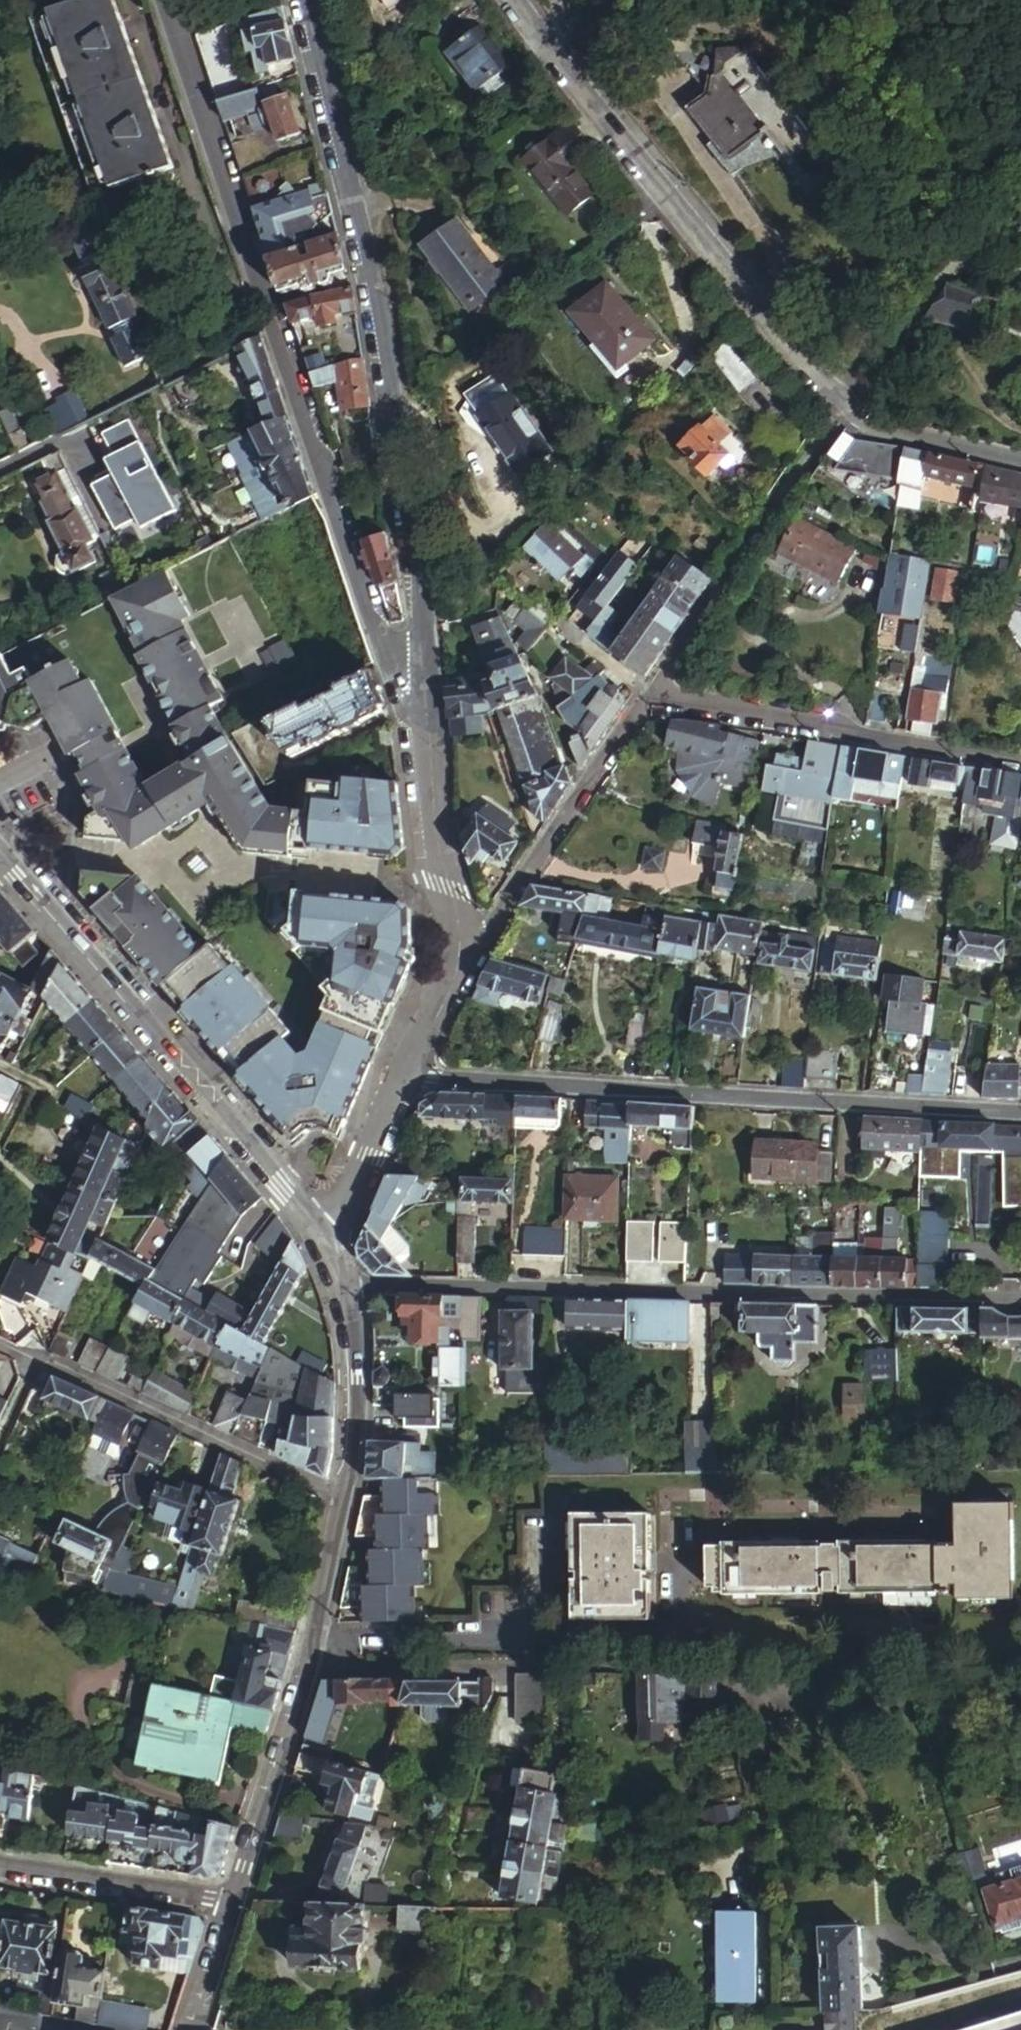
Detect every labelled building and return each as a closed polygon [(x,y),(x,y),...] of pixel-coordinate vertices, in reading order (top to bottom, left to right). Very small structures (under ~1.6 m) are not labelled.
[(173,164),(115,0),(77,0),(47,10),(58,43),(45,48),(98,191),(150,172),(151,175),(157,172),(156,170),(173,164)] [(278,8),(247,18),(250,31),(282,24),(278,8)] [(91,193),(98,191),(45,48),(58,43),(47,10),(29,17),(91,193)] [(271,68),(292,63),(282,24),(250,31),(255,52),(260,51),(265,70),(271,68)] [(224,25),(193,35),(215,100),(247,91),(224,25)] [(491,29),(460,51),(466,59),(490,90),(520,68),(491,29)] [(255,52),(250,31),(240,33),(245,54),(250,53),(256,77),(266,75),(265,70),(260,51),(255,52)] [(795,159),(815,142),(737,44),(715,62),(714,70),(707,76),(703,96),(686,110),(710,139),(703,145),(728,176),(735,170),(725,158),(760,130),(764,130),(790,162),(795,159)] [(247,109),(248,112),(250,123),(259,121),(260,125),(272,122),(265,102),(278,98),(273,82),(256,88),(261,105),(247,109)] [(247,91),(215,100),(222,120),(248,112),(247,109),(261,105),(256,88),(247,91)] [(299,134),(286,95),(278,98),(265,102),(272,122),(278,140),(299,134)] [(571,121),(524,158),(565,210),(591,189),(570,163),(590,146),(571,121)] [(291,194),(280,161),(241,174),(251,206),(291,194)] [(268,256),(317,239),(313,227),(330,212),(325,193),(310,197),(307,188),(291,194),(251,206),(255,217),(254,218),(266,232),(261,238),(268,256)] [(462,210),(429,236),(477,297),(510,271),(462,210)] [(101,245),(90,223),(71,232),(82,255),(101,245)] [(317,239),(268,256),(279,294),(299,288),(303,290),(311,288),(314,280),(320,278),(322,286),(333,282),(330,275),(344,271),(336,233),(317,239)] [(106,255),(101,245),(82,255),(87,264),(106,255)] [(85,270),(108,259),(106,255),(87,264),(84,266),(85,270)] [(123,291),(108,259),(85,270),(111,327),(115,326),(133,318),(136,316),(125,290),(123,291)] [(611,283),(575,310),(619,367),(656,338),(611,283)] [(975,294),(943,284),(942,284),(927,307),(966,320),(975,294)] [(335,314),(351,311),(347,285),(331,289),(332,292),(313,295),(311,296),(316,311),(318,316),(320,325),(336,322),(335,314)] [(283,305),(287,320),(289,325),(318,316),(316,311),(311,296),(283,305)] [(151,358),(133,318),(115,326),(119,335),(114,338),(127,368),(151,358)] [(753,370),(721,333),(704,351),(735,385),(753,370)] [(282,418),(287,416),(261,336),(238,349),(242,357),(238,361),(243,372),(249,373),(253,381),(249,385),(256,401),(260,403),(268,423),(271,422),(282,418)] [(334,380),(336,394),(343,393),(345,409),(364,407),(358,358),(350,359),(328,366),(305,373),(310,387),(334,380)] [(206,382),(200,371),(196,374),(174,385),(186,409),(208,397),(202,384),(206,382)] [(164,386),(161,380),(154,384),(158,392),(164,389),(164,386)] [(15,450),(26,445),(0,387),(0,417),(8,435),(12,444),(15,450)] [(61,430),(89,417),(77,390),(60,398),(62,402),(51,407),(61,430)] [(345,409),(343,393),(336,394),(339,410),(345,409)] [(496,393),(465,417),(508,471),(539,446),(496,393)] [(713,409),(700,422),(716,439),(730,425),(713,409)] [(296,441),(287,416),(282,418),(271,422),(268,423),(263,425),(253,430),(263,452),(264,455),(262,457),(267,467),(272,468),(282,489),(288,502),(308,492),(311,490),(296,441)] [(126,419),(94,435),(111,470),(115,479),(107,482),(94,489),(114,531),(133,521),(168,504),(126,419)] [(716,439),(700,422),(679,445),(692,457),(690,461),(706,476),(729,452),(716,439)] [(846,429),(826,457),(877,488),(885,476),(899,480),(904,447),(870,444),(846,429)] [(230,441),(241,463),(259,500),(266,513),(288,502),(282,489),(272,468),(267,467),(262,457),(264,455),(263,452),(253,430),(230,441)] [(115,479),(111,470),(94,435),(86,440),(107,482),(115,479)] [(364,442),(337,451),(341,465),(369,456),(364,442)] [(929,452),(910,448),(904,447),(899,480),(899,481),(926,489),(930,476),(972,486),(977,464),(929,452)] [(58,449),(47,455),(55,471),(66,465),(58,449)] [(66,465),(55,471),(38,478),(55,516),(50,518),(64,548),(56,552),(57,553),(65,571),(67,575),(94,562),(87,545),(95,541),(94,537),(99,534),(90,514),(66,465)] [(985,466),(984,471),(1008,476),(1008,481),(1020,483),(1020,475),(1011,472),(985,466)] [(981,494),(1020,501),(1020,483),(1008,481),(1008,476),(984,471),(981,494)] [(168,504),(133,521),(138,531),(173,513),(168,504)] [(575,528),(551,505),(545,512),(586,550),(584,553),(593,562),(597,565),(605,556),(575,528)] [(801,507),(797,513),(811,521),(813,517),(814,514),(801,507)] [(811,521),(797,513),(794,518),(777,546),(800,558),(835,579),(854,546),(811,521)] [(522,546),(537,560),(543,565),(558,580),(568,569),(579,556),(544,523),(522,546)] [(381,534),(363,540),(379,588),(392,583),(388,565),(381,534)] [(800,558),(777,546),(772,555),(795,567),(800,558)] [(65,571),(57,553),(56,557),(56,559),(56,562),(57,566),(59,568),(61,571),(64,571),(65,571)] [(593,562),(584,553),(579,556),(568,569),(577,577),(593,562)] [(927,572),(929,559),(888,553),(886,566),(927,572)] [(708,579),(705,576),(675,557),(663,575),(697,596),(708,579)] [(1009,559),(1007,574),(1016,576),(1019,561),(1009,559)] [(543,565),(537,560),(534,564),(539,569),(543,565)] [(604,569),(623,582),(629,573),(611,560),(604,569)] [(118,591),(112,593),(125,617),(142,649),(138,651),(152,678),(159,676),(166,690),(160,694),(175,722),(209,704),(223,696),(200,654),(180,615),(188,610),(164,566),(118,591)] [(916,593),(924,595),(927,572),(886,566),(883,588),(916,593)] [(936,567),(932,596),(953,599),(958,570),(936,567)] [(112,593),(118,591),(116,587),(117,586),(120,581),(122,580),(115,568),(102,574),(107,585),(99,588),(104,597),(112,593)] [(595,618),(597,619),(623,582),(604,569),(577,608),(594,620),(595,618)] [(643,675),(697,596),(663,575),(661,579),(640,609),(636,614),(630,623),(621,636),(610,652),(643,675)] [(392,583),(379,588),(391,623),(401,620),(392,583)] [(877,587),(872,618),(878,619),(912,624),(915,606),(916,593),(883,588),(877,587)] [(534,590),(524,602),(548,622),(558,611),(534,590)] [(922,607),(923,602),(924,597),(924,595),(916,593),(915,606),(922,607)] [(513,640),(523,649),(543,627),(548,622),(524,602),(510,617),(523,629),(513,640)] [(631,611),(636,614),(640,609),(635,606),(631,611)] [(610,609),(601,622),(621,636),(630,623),(610,609)] [(522,672),(496,617),(472,626),(487,669),(491,667),(493,675),(490,681),(487,681),(496,708),(535,696),(529,684),(522,672)] [(601,622),(597,619),(595,618),(594,620),(585,633),(610,652),(621,636),(601,622)] [(62,619),(43,630),(46,636),(66,625),(62,619)] [(271,670),(281,664),(270,642),(259,648),(271,670)] [(917,647),(906,719),(935,722),(940,693),(944,693),(949,652),(917,647)] [(2,651),(0,652),(0,721),(28,729),(42,721),(52,715),(68,743),(71,750),(72,752),(79,748),(90,768),(128,748),(117,729),(118,728),(116,724),(90,677),(82,682),(70,658),(57,665),(55,663),(50,666),(51,668),(32,678),(25,666),(13,671),(2,651)] [(571,742),(581,766),(626,698),(597,673),(599,670),(589,662),(582,671),(562,656),(548,677),(572,694),(563,702),(568,717),(564,719),(573,741),(571,742)] [(381,687),(374,669),(335,688),(336,692),(305,708),(303,703),(269,720),(287,756),(305,746),(314,749),(359,727),(359,726),(363,718),(384,708),(379,693),(381,687)] [(452,688),(445,690),(449,719),(477,712),(487,710),(496,708),(487,681),(473,684),(470,682),(468,680),(466,679),(460,679),(456,682),(452,688)] [(868,687),(864,718),(881,721),(886,690),(868,687)] [(535,696),(496,708),(512,753),(524,787),(546,778),(541,763),(558,756),(544,719),(535,696)] [(209,704),(175,722),(194,757),(205,774),(199,778),(213,799),(237,835),(242,831),(255,852),(293,855),(294,845),(297,826),(299,810),(274,806),(244,761),(209,704)] [(477,712),(449,719),(449,735),(480,729),(477,712)] [(744,789),(754,740),(713,731),(712,731),(712,732),(705,731),(707,723),(682,719),(670,720),(664,744),(676,747),(674,768),(690,794),(710,805),(715,782),(744,789)] [(713,731),(715,725),(707,723),(705,731),(712,732),(712,731),(713,731)] [(392,732),(382,733),(384,747),(394,746),(392,732)] [(831,778),(832,767),(832,750),(803,746),(801,759),(815,761),(812,774),(831,778)] [(893,782),(897,758),(836,746),(832,767),(831,778),(827,797),(890,808),(893,782)] [(147,783),(128,748),(90,768),(84,772),(104,809),(106,814),(98,819),(95,838),(137,842),(199,807),(175,768),(147,783)] [(826,802),(827,797),(831,778),(812,774),(815,761),(801,759),(773,753),(770,766),(763,765),(757,790),(826,802)] [(542,821),(569,782),(563,765),(561,765),(558,756),(541,763),(546,778),(524,787),(534,819),(542,821)] [(188,761),(175,768),(199,807),(213,799),(199,778),(205,774),(194,757),(188,761)] [(963,789),(967,771),(907,759),(902,785),(923,789),(924,782),(963,789)] [(1019,822),(1020,816),(1020,809),(1020,780),(967,771),(963,789),(960,805),(981,809),(980,815),(996,818),(1019,822)] [(398,800),(397,784),(345,778),(344,784),(316,780),(312,812),(299,810),(297,826),(294,845),(397,857),(404,850),(398,800)] [(459,840),(468,866),(474,858),(479,861),(485,852),(500,861),(513,840),(493,826),(500,815),(483,804),(459,840)] [(106,814),(104,809),(92,816),(88,838),(95,838),(98,819),(106,814)] [(665,820),(665,824),(680,828),(682,815),(667,811),(666,814),(665,820)] [(718,831),(720,822),(692,817),(687,841),(715,846),(718,831)] [(665,820),(659,818),(657,825),(664,826),(665,824),(665,820)] [(1019,822),(996,818),(994,829),(997,834),(1016,838),(1019,822)] [(838,832),(830,830),(829,840),(836,841),(838,832)] [(242,831),(237,835),(248,851),(255,852),(242,831)] [(730,890),(740,835),(718,831),(715,846),(710,871),(715,871),(711,887),(730,890)] [(660,849),(640,845),(636,864),(656,868),(660,849)] [(89,892),(94,873),(86,872),(81,893),(89,892)] [(145,958),(164,980),(200,951),(202,950),(184,928),(155,893),(150,897),(132,876),(94,873),(89,892),(81,893),(139,962),(145,958)] [(155,893),(141,876),(132,876),(150,897),(155,893)] [(839,880),(827,879),(826,888),(838,890),(839,880)] [(580,892),(526,884),(515,904),(573,916),(580,892)] [(409,911),(401,904),(291,888),(289,913),(275,924),(282,931),(331,991),(324,1006),(327,1007),(352,1018),(378,1029),(389,1004),(394,1003),(410,965),(409,911)] [(0,889),(0,940),(10,953),(23,967),(39,953),(28,940),(37,932),(1,890),(0,889)] [(915,920),(919,896),(889,891),(885,915),(915,920)] [(659,916),(661,906),(640,902),(636,927),(600,921),(604,896),(580,892),(573,916),(567,940),(652,955),(659,916)] [(695,923),(697,911),(688,910),(686,921),(695,923)] [(751,958),(756,921),(697,911),(695,923),(691,950),(751,958)] [(689,961),(691,950),(695,923),(686,921),(659,916),(652,955),(689,961)] [(936,953),(996,962),(1000,935),(940,926),(936,953)] [(805,973),(811,938),(786,934),(785,937),(778,936),(776,940),(763,938),(757,944),(754,965),(805,973)] [(877,943),(875,942),(821,937),(817,972),(872,978),(877,943)] [(211,942),(202,950),(200,951),(164,980),(158,985),(169,997),(293,1142),(306,1129),(321,1127),(337,1133),(382,1030),(378,1029),(352,1018),(327,1007),(309,1050),(298,1055),(283,1037),(288,1032),(233,965),(231,967),(211,942)] [(496,945),(492,962),(523,968),(526,952),(496,945)] [(33,990),(47,997),(64,963),(52,950),(33,990)] [(164,980),(145,958),(139,962),(158,985),(164,980)] [(492,962),(486,960),(470,991),(494,997),(495,993),(513,997),(535,1001),(541,972),(523,968),(492,962)] [(46,999),(69,1026),(97,1001),(64,963),(47,997),(46,999)] [(31,1028),(35,1020),(22,1014),(33,990),(0,973),(0,1013),(31,1028)] [(553,993),(557,976),(545,973),(541,991),(553,993)] [(914,1006),(917,980),(879,975),(877,1000),(886,1002),(883,1032),(914,1036),(917,1016),(918,1007),(914,1006)] [(692,990),(713,993),(714,987),(705,985),(706,979),(694,978),(692,990)] [(744,1003),(745,998),(725,995),(724,1009),(723,1015),(714,1013),(715,1008),(712,1007),(713,993),(692,990),(685,1034),(739,1041),(741,1029),(744,1003)] [(494,997),(470,991),(457,1016),(477,1021),(480,1004),(509,1009),(513,997),(495,993),(494,997)] [(69,1026),(93,1053),(121,1028),(97,1001),(69,1026)] [(391,1010),(394,1003),(389,1004),(378,1029),(382,1030),(391,1010)] [(750,1004),(744,1003),(741,1029),(748,1031),(753,1025),(755,1012),(750,1004)] [(27,1037),(31,1028),(0,1013),(0,1056),(1,1057),(14,1030),(27,1037)] [(536,1014),(529,1046),(546,1050),(553,1017),(536,1014)] [(926,1018),(917,1016),(914,1036),(923,1038),(926,1018)] [(618,1051),(635,1054),(640,1024),(623,1020),(618,1051)] [(959,1065),(981,1068),(984,1050),(988,1024),(966,1021),(959,1065)] [(93,1053),(117,1081),(145,1056),(121,1028),(93,1053)] [(803,1049),(801,1080),(831,1082),(833,1051),(803,1049)] [(977,1098),(1020,1100),(1020,1074),(1016,1073),(1017,1063),(1013,1062),(1004,1061),(1005,1053),(984,1050),(981,1068),(977,1098)] [(14,1063),(18,1056),(13,1053),(9,1061),(14,1063)] [(18,1056),(14,1063),(27,1070),(35,1061),(19,1053),(18,1056)] [(799,1089),(801,1056),(783,1053),(779,1088),(799,1089)] [(918,1096),(940,1097),(945,1057),(923,1053),(919,1081),(918,1096)] [(1004,1061),(1013,1062),(1014,1054),(1005,1053),(1004,1061)] [(153,1122),(169,1083),(145,1056),(117,1081),(153,1122)] [(634,1063),(633,1070),(642,1071),(644,1064),(634,1063)] [(868,1093),(892,1095),(895,1070),(870,1067),(868,1093)] [(0,1074),(0,1112),(6,1116),(23,1086),(0,1074)] [(900,1095),(918,1096),(919,1081),(902,1078),(900,1095)] [(150,1128),(152,1129),(168,1148),(200,1120),(169,1083),(153,1122),(150,1128)] [(478,1127),(511,1128),(513,1096),(439,1091),(419,1104),(419,1116),(478,1119),(478,1127)] [(91,1103),(74,1094),(66,1108),(84,1117),(91,1103)] [(554,1121),(556,1099),(513,1096),(511,1128),(523,1129),(526,1126),(527,1119),(535,1119),(534,1126),(538,1130),(548,1130),(553,1126),(553,1121),(554,1121)] [(596,1127),(598,1101),(581,1100),(580,1100),(578,1126),(596,1127)] [(625,1127),(627,1103),(599,1101),(598,1101),(596,1127),(596,1132),(625,1133),(625,1127)] [(689,1131),(690,1109),(691,1107),(661,1105),(627,1103),(625,1127),(669,1129),(689,1131)] [(918,1123),(918,1118),(862,1116),(860,1145),(916,1147),(916,1145),(918,1123)] [(918,1123),(916,1145),(933,1145),(949,1146),(1020,1149),(1020,1126),(918,1123)] [(114,1172),(128,1139),(102,1126),(77,1183),(119,1202),(129,1180),(114,1172)] [(139,1127),(133,1141),(143,1147),(150,1132),(139,1127)] [(687,1153),(689,1131),(669,1129),(667,1152),(687,1153)] [(229,1156),(212,1134),(192,1151),(206,1169),(189,1183),(199,1197),(229,1156)] [(813,1144),(754,1142),(752,1178),(827,1182),(828,1151),(813,1150),(813,1144)] [(932,1177),(933,1145),(916,1145),(916,1147),(915,1176),(932,1177)] [(933,1145),(932,1177),(941,1178),(948,1171),(949,1146),(933,1145)] [(177,1167),(189,1183),(206,1169),(192,1151),(179,1163),(177,1167)] [(199,1197),(162,1261),(157,1269),(151,1279),(187,1299),(195,1284),(198,1280),(203,1282),(206,1284),(211,1275),(217,1266),(234,1239),(233,1239),(242,1223),(238,1220),(241,1214),(243,1214),(263,1197),(229,1156),(199,1197)] [(384,1175),(369,1211),(391,1222),(415,1177),(384,1175)] [(567,1177),(565,1220),(614,1222),(616,1179),(567,1177)] [(468,1203),(507,1204),(508,1181),(459,1179),(459,1202),(468,1203)] [(77,1254),(91,1260),(92,1258),(101,1238),(102,1239),(119,1202),(77,1183),(50,1241),(51,1241),(77,1254)] [(865,1201),(840,1203),(840,1210),(830,1215),(829,1220),(845,1221),(846,1209),(865,1207),(865,1201)] [(468,1219),(468,1203),(459,1202),(455,1203),(454,1218),(468,1219)] [(444,1217),(454,1218),(455,1203),(445,1205),(444,1217)] [(830,1211),(829,1203),(819,1204),(819,1210),(822,1213),(830,1211)] [(367,1276),(405,1277),(379,1245),(391,1222),(369,1211),(353,1251),(354,1260),(367,1276)] [(889,1261),(891,1212),(876,1211),(875,1240),(874,1261),(889,1261)] [(913,1290),(952,1291),(952,1271),(938,1270),(940,1216),(916,1215),(913,1290)] [(454,1218),(452,1265),(471,1266),(473,1219),(468,1219),(454,1218)] [(649,1262),(651,1222),(622,1221),(621,1261),(649,1262)] [(681,1264),(683,1224),(657,1223),(655,1262),(681,1264)] [(523,1254),(563,1256),(564,1230),(525,1228),(523,1254)] [(787,1288),(827,1289),(828,1259),(829,1244),(828,1237),(807,1236),(806,1240),(805,1259),(791,1258),(789,1258),(787,1288)] [(101,1238),(92,1258),(101,1262),(147,1287),(151,1279),(157,1269),(102,1239),(101,1238)] [(855,1260),(874,1261),(875,1240),(855,1239),(855,1260)] [(309,1267),(294,1240),(256,1309),(278,1322),(309,1267)] [(805,1259),(806,1240),(792,1240),(791,1258),(805,1259)] [(35,1297),(67,1312),(85,1273),(71,1267),(77,1254),(51,1241),(39,1266),(19,1256),(2,1293),(22,1302),(24,1298),(35,1297)] [(828,1259),(850,1260),(850,1244),(829,1244),(828,1259)] [(160,1252),(154,1248),(151,1253),(157,1257),(160,1252)] [(710,1286),(749,1287),(750,1258),(719,1257),(720,1260),(711,1260),(710,1286)] [(101,1262),(92,1258),(91,1260),(85,1273),(94,1278),(101,1262)] [(787,1288),(789,1258),(750,1258),(749,1287),(787,1288)] [(827,1289),(848,1289),(850,1260),(828,1259),(827,1289)] [(848,1289),(873,1289),(874,1261),(855,1260),(850,1260),(848,1289)] [(873,1289),(901,1290),(902,1262),(889,1261),(874,1261),(873,1289)] [(901,1290),(911,1290),(912,1262),(902,1262),(901,1290)] [(217,1266),(211,1275),(228,1287),(234,1278),(217,1266)] [(151,1279),(147,1287),(129,1317),(143,1324),(151,1309),(176,1322),(189,1300),(187,1299),(151,1279)] [(964,1291),(974,1291),(974,1280),(964,1279),(964,1291)] [(195,1284),(187,1299),(189,1300),(200,1306),(206,1296),(213,1299),(215,1295),(201,1287),(195,1284)] [(252,1315),(215,1295),(213,1299),(206,1296),(200,1306),(227,1321),(244,1330),(252,1315)] [(407,1340),(430,1341),(433,1340),(433,1325),(445,1325),(446,1297),(398,1296),(398,1314),(407,1315),(407,1325),(407,1340)] [(432,1389),(458,1390),(459,1345),(475,1345),(477,1298),(446,1297),(445,1325),(433,1325),(433,1340),(430,1341),(430,1347),(432,1348),(432,1358),(426,1368),(431,1378),(432,1389)] [(502,1370),(502,1390),(538,1389),(538,1366),(529,1366),(530,1314),(538,1314),(537,1299),(505,1299),(506,1300),(504,1301),(504,1314),(500,1314),(499,1369),(502,1370)] [(189,1300),(176,1322),(169,1335),(210,1356),(215,1343),(227,1321),(200,1306),(189,1300)] [(625,1301),(568,1300),(567,1329),(625,1330),(625,1301)] [(625,1330),(625,1340),(667,1342),(667,1336),(688,1336),(688,1302),(625,1301),(625,1330)] [(812,1343),(813,1305),(739,1304),(738,1305),(738,1314),(738,1320),(738,1331),(754,1331),(754,1343),(757,1348),(768,1347),(768,1361),(770,1362),(771,1363),(773,1366),(775,1367),(780,1367),(783,1367),(783,1366),(785,1365),(786,1364),(786,1363),(787,1361),(790,1361),(791,1342),(812,1343)] [(893,1331),(910,1333),(910,1307),(892,1307),(893,1331)] [(910,1335),(981,1337),(980,1308),(910,1307),(910,1333),(910,1335)] [(1016,1317),(1005,1317),(996,1309),(980,1308),(981,1337),(1020,1338),(1020,1316),(1016,1317)] [(252,1315),(244,1330),(267,1342),(278,1322),(256,1309),(252,1315)] [(398,1324),(407,1325),(407,1315),(398,1314),(398,1324)] [(244,1330),(227,1321),(215,1343),(261,1366),(270,1344),(267,1342),(244,1330)] [(314,1325),(308,1336),(319,1343),(325,1332),(314,1325)] [(75,1343),(57,1334),(50,1350),(68,1359),(75,1343)] [(78,1363),(97,1372),(111,1347),(93,1337),(78,1363)] [(277,1455),(328,1478),(333,1448),(334,1417),(306,1416),(307,1382),(278,1374),(284,1360),(301,1371),(301,1362),(270,1344),(261,1366),(246,1399),(232,1435),(258,1447),(268,1421),(286,1425),(284,1436),(283,1435),(282,1437),(279,1436),(278,1440),(281,1441),(277,1455)] [(408,1347),(366,1346),(366,1364),(408,1365),(408,1347)] [(111,1347),(97,1372),(114,1380),(128,1356),(111,1347)] [(894,1378),(893,1349),(864,1349),(864,1379),(894,1378)] [(335,1383),(301,1362),(301,1371),(308,1371),(307,1382),(306,1416),(334,1417),(335,1383)] [(127,1386),(141,1393),(150,1374),(136,1367),(127,1386)] [(365,1376),(365,1389),(378,1389),(384,1378),(373,1367),(365,1376)] [(107,1401),(40,1371),(30,1392),(96,1423),(107,1401)] [(152,1372),(150,1374),(141,1393),(162,1403),(167,1380),(152,1372)] [(186,1414),(195,1393),(179,1385),(167,1405),(186,1414)] [(861,1385),(840,1385),(841,1423),(862,1421),(861,1385)] [(365,1408),(404,1410),(405,1389),(378,1389),(365,1389),(365,1396),(365,1408)] [(232,1435),(246,1399),(229,1391),(214,1426),(232,1435)] [(135,1414),(107,1401),(96,1423),(93,1430),(122,1443),(135,1414)] [(268,1421),(258,1447),(277,1455),(281,1441),(278,1440),(279,1436),(282,1437),(283,1435),(284,1436),(286,1425),(268,1421)] [(694,1473),(708,1472),(709,1462),(708,1423),(680,1423),(680,1473),(694,1473)] [(178,1434),(159,1425),(145,1454),(164,1463),(178,1434)] [(420,1438),(396,1438),(395,1446),(368,1446),(368,1478),(395,1479),(420,1479),(435,1479),(435,1467),(426,1467),(426,1473),(420,1473),(407,1473),(407,1465),(420,1465),(420,1438)] [(121,1459),(87,1443),(75,1469),(109,1485),(121,1459)] [(896,1459),(896,1448),(887,1448),(887,1468),(896,1468),(896,1459)] [(999,1450),(985,1450),(985,1454),(985,1465),(999,1464),(999,1450)] [(243,1464),(222,1454),(209,1491),(191,1547),(176,1592),(183,1595),(185,1589),(191,1591),(198,1570),(214,1575),(221,1555),(222,1556),(230,1533),(232,1533),(236,1522),(234,1522),(242,1501),(232,1497),(243,1464)] [(968,1465),(985,1465),(985,1454),(968,1455),(968,1465)] [(616,1459),(616,1474),(627,1474),(627,1459),(616,1459)] [(896,1468),(906,1467),(906,1459),(896,1459),(896,1468)] [(539,1461),(539,1476),(551,1476),(551,1461),(539,1461)] [(708,1472),(723,1472),(724,1462),(709,1462),(708,1472)] [(407,1473),(420,1473),(420,1465),(407,1465),(407,1473)] [(420,1479),(395,1479),(394,1497),(370,1496),(369,1517),(442,1517),(451,1517),(452,1479),(435,1479),(420,1479)] [(182,1544),(191,1547),(209,1491),(187,1484),(184,1492),(160,1484),(148,1517),(173,1525),(173,1526),(187,1531),(182,1544)] [(590,1490),(574,1490),(576,1623),(652,1622),(650,1515),(591,1515),(590,1490)] [(141,1508),(130,1503),(118,1507),(107,1513),(99,1522),(92,1533),(65,1520),(54,1543),(68,1550),(64,1561),(63,1573),(64,1583),(100,1591),(107,1578),(141,1508)] [(726,1548),(710,1548),(710,1590),(717,1589),(718,1594),(938,1592),(938,1585),(944,1585),(944,1595),(953,1595),(953,1585),(957,1585),(957,1599),(1016,1598),(1015,1505),(958,1505),(958,1545),(938,1545),(938,1542),(841,1543),(841,1547),(823,1547),(823,1543),(726,1544),(726,1548)] [(369,1517),(369,1538),(385,1539),(384,1553),(438,1553),(442,1553),(442,1517),(369,1517)] [(31,1563),(35,1555),(6,1542),(0,1554),(0,1571),(25,1576),(31,1563)] [(438,1553),(384,1553),(380,1553),(380,1569),(355,1568),(355,1588),(428,1589),(437,1589),(438,1553)] [(107,1578),(100,1591),(120,1595),(122,1581),(107,1578)] [(428,1624),(428,1589),(355,1588),(354,1610),(375,1610),(375,1624),(428,1624)] [(158,1602),(171,1605),(175,1593),(162,1590),(158,1602)] [(297,1630),(301,1613),(240,1600),(236,1618),(241,1619),(297,1630)] [(297,1630),(241,1619),(239,1630),(250,1632),(236,1702),(273,1711),(282,1680),(268,1677),(272,1654),(289,1657),(296,1636),(297,1630)] [(545,1726),(547,1676),(518,1675),(517,1698),(518,1699),(517,1724),(545,1726)] [(266,1735),(273,1711),(236,1702),(160,1685),(126,1676),(119,1703),(150,1710),(138,1762),(140,1763),(147,1765),(179,1772),(216,1781),(229,1726),(266,1735)] [(718,1676),(642,1676),(644,1740),(668,1740),(667,1722),(684,1722),(684,1699),(689,1694),(717,1695),(718,1676)] [(480,1679),(480,1684),(480,1708),(485,1709),(492,1695),(492,1678),(480,1679)] [(364,1701),(405,1700),(409,1683),(410,1679),(339,1681),(339,1704),(364,1703),(364,1701)] [(409,1683),(405,1700),(402,1710),(432,1710),(442,1710),(457,1710),(475,1710),(480,1710),(480,1708),(480,1684),(409,1683)] [(480,1710),(475,1710),(475,1721),(482,1721),(485,1709),(480,1708),(480,1710)] [(442,1710),(432,1710),(432,1721),(436,1725),(452,1725),(457,1720),(457,1710),(442,1710)] [(301,1753),(296,1769),(328,1778),(326,1785),(336,1788),(329,1811),(352,1818),(354,1813),(358,1814),(371,1773),(301,1753)] [(384,1776),(397,1780),(401,1766),(388,1762),(384,1776)] [(140,1763),(136,1779),(175,1789),(179,1772),(147,1765),(140,1763)] [(2,1813),(3,1809),(10,1810),(9,1817),(29,1820),(36,1777),(0,1769),(0,1813),(2,1813)] [(518,1818),(568,1827),(571,1814),(577,1779),(527,1769),(518,1818)] [(94,1793),(76,1789),(69,1834),(111,1841),(115,1811),(116,1808),(92,1804),(94,1793)] [(160,1808),(148,1806),(146,1818),(140,1817),(140,1815),(115,1811),(111,1841),(111,1842),(127,1845),(127,1849),(153,1852),(154,1849),(160,1808)] [(201,1818),(160,1808),(154,1849),(178,1852),(177,1858),(180,1863),(194,1865),(201,1818)] [(236,1826),(201,1818),(194,1865),(192,1876),(213,1879),(222,1873),(236,1826)] [(549,1850),(552,1838),(566,1841),(568,1827),(518,1818),(513,1844),(549,1850)] [(280,1822),(275,1838),(301,1846),(306,1832),(310,1833),(313,1827),(308,1826),(280,1822)] [(366,1835),(346,1832),(316,1902),(338,1903),(366,1835)] [(508,1869),(559,1879),(561,1867),(547,1865),(549,1850),(513,1844),(508,1869)] [(962,1852),(965,1875),(986,1873),(983,1849),(962,1852)] [(557,1891),(559,1879),(508,1869),(503,1896),(540,1903),(542,1889),(557,1891)] [(996,1924),(1020,1918),(1020,1878),(986,1887),(996,1924)] [(316,1902),(313,1902),(311,1939),(298,1939),(296,1967),(317,1968),(316,1975),(336,1976),(336,1969),(362,1970),(363,1945),(369,1946),(370,1931),(363,1930),(365,1905),(338,1903),(316,1902)] [(200,1917),(131,1906),(128,1931),(140,1933),(138,1941),(136,1941),(131,1944),(129,1958),(132,1962),(135,1963),(135,1965),(161,1969),(164,1955),(186,1958),(184,1972),(189,1973),(204,1925),(200,1917)] [(438,1908),(401,1906),(399,1929),(437,1931),(438,1908)] [(723,2001),(754,2001),(754,1910),(743,1911),(738,1916),(731,1910),(723,1910),(717,1916),(717,1928),(723,1933),(717,1940),(717,1951),(723,1956),(722,1978),(716,1984),(716,1995),(723,2001)] [(39,1920),(38,1925),(8,1921),(5,1941),(4,1941),(2,1951),(3,1951),(1,1966),(16,1967),(22,1968),(22,1972),(34,1973),(35,1970),(41,1970),(46,1971),(52,1972),(57,1928),(55,1927),(56,1922),(54,1919),(42,1918),(39,1920)] [(1020,1924),(1020,1918),(996,1924),(997,1930),(1020,1924)] [(856,2009),(862,2009),(860,1926),(820,1927),(822,2010),(856,2009)] [(58,1982),(55,2002),(80,2006),(79,2021),(100,2025),(101,2011),(107,1970),(83,1966),(85,1959),(82,1959),(83,1957),(79,1952),(68,1950),(62,1953),(59,1973),(58,1982)] [(164,1955),(161,1969),(184,1972),(186,1958),(164,1955)] [(39,1981),(41,1970),(35,1970),(34,1973),(22,1972),(22,1968),(16,1967),(15,1978),(39,1981)] [(58,1982),(59,1973),(52,1972),(46,1971),(45,1980),(58,1982)] [(856,2009),(822,2010),(823,2029),(856,2029),(856,2009)] [(100,2025),(128,2029),(153,2029),(155,2020),(101,2011),(100,2025)] [(966,2029),(1020,2029),(1020,2013),(966,2029)]
